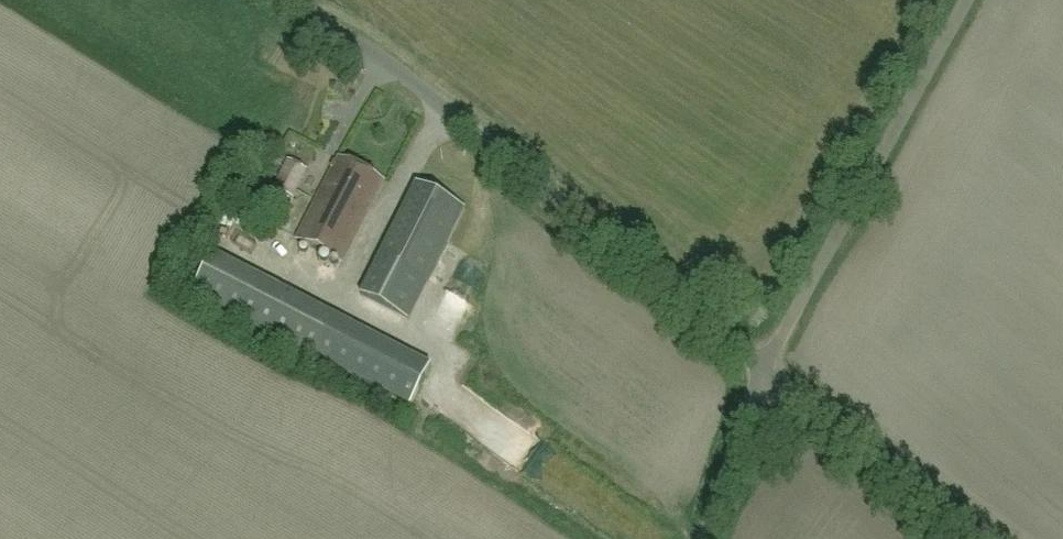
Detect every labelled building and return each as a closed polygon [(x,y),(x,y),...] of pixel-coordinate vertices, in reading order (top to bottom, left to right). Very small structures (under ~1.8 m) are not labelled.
[(290,157),(278,183),(297,192),(309,166),(290,157)] [(364,216),(382,183),(338,160),(296,241),(339,264),(364,216)] [(309,199),(322,179),(310,171),(297,191),(309,199)] [(463,212),(416,187),(358,298),(405,322),(463,212)] [(189,294),(314,360),(407,409),(428,370),(210,255),(189,294)]
